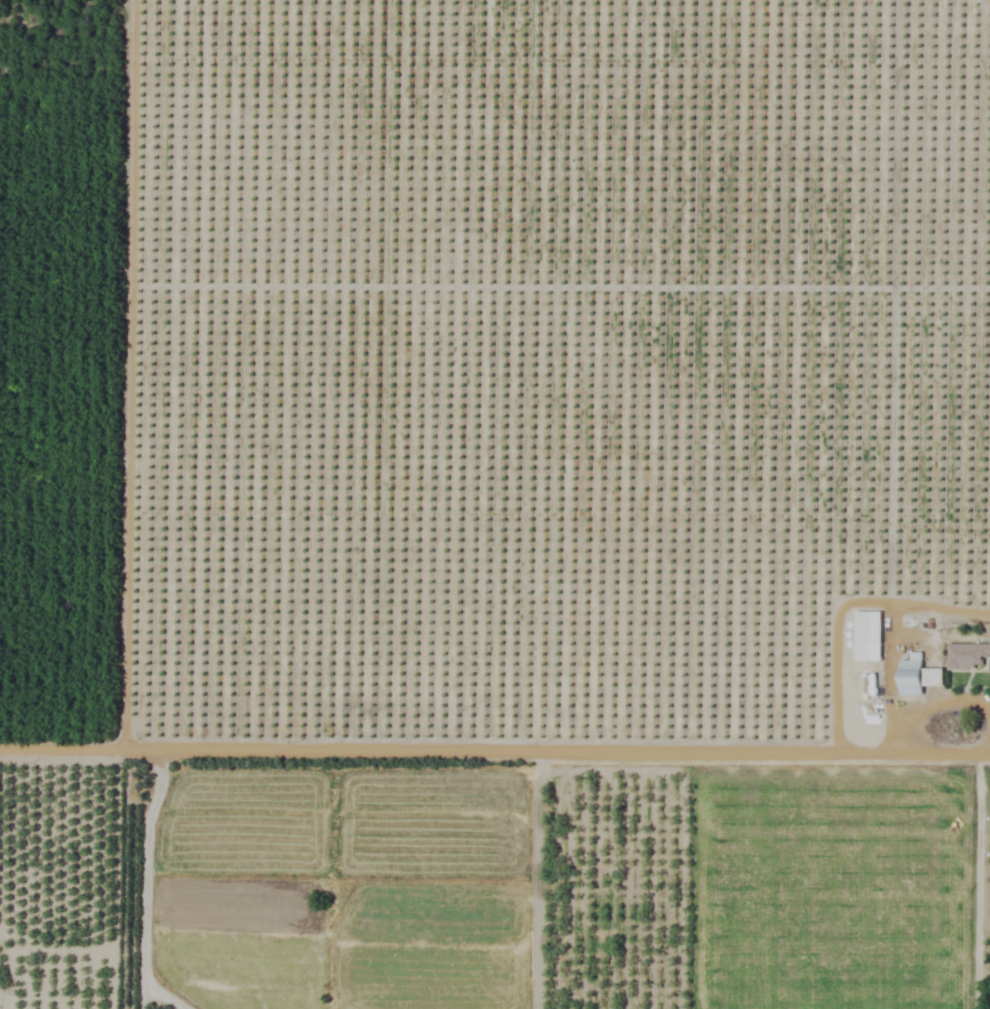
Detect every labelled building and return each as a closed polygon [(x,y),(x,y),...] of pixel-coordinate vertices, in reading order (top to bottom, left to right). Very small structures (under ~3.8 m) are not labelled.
[(240,399),(241,399),(244,393),(228,387),(228,388),(209,382),(198,413),(231,425),(240,399)] [(853,662),(881,662),(881,612),(853,612),(853,662)] [(980,669),(980,657),(989,657),(989,644),(948,644),(948,669),(980,669)] [(898,696),(922,696),(922,686),(942,686),(942,669),(921,668),(921,653),(910,653),(910,661),(899,661),(898,696)]
